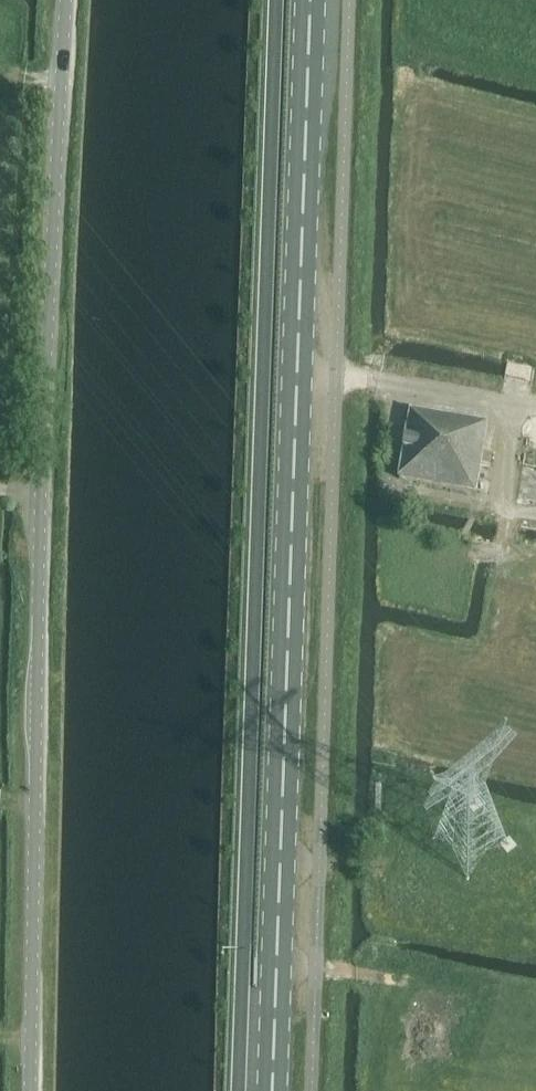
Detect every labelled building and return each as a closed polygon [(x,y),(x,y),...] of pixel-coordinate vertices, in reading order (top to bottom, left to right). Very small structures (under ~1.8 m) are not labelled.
[(476,491),(487,423),(411,410),(400,478),(476,491)] [(531,418),(523,464),(535,467),(535,419),(531,418)]
